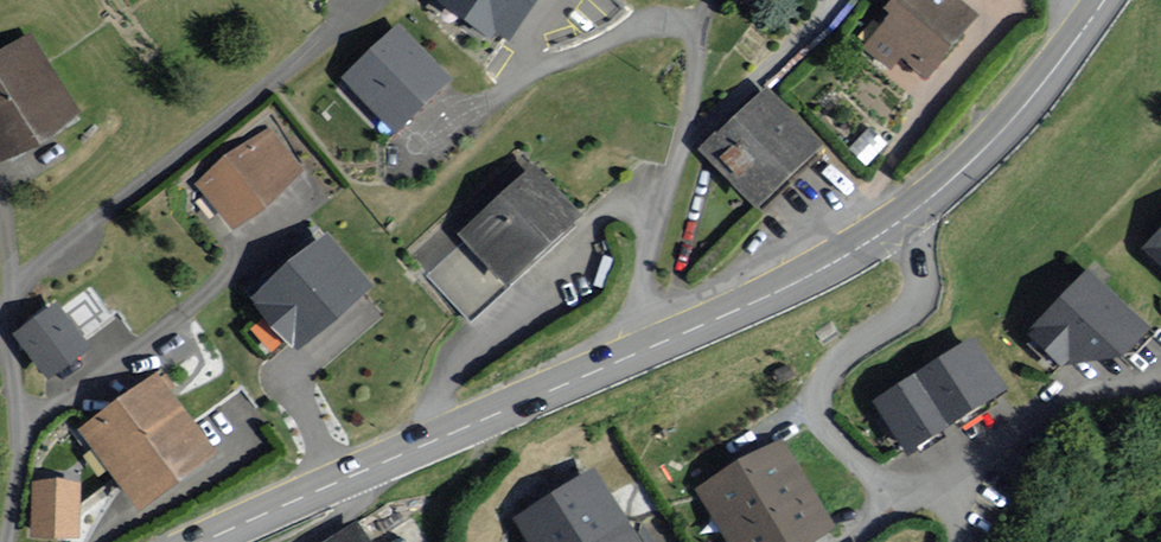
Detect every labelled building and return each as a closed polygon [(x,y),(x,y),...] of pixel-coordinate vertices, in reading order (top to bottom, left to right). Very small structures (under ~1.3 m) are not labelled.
[(445,1),(487,31),(492,24),(507,34),(532,0),(445,0),(445,1)] [(958,0),(890,0),(883,8),(889,12),(861,46),(891,71),(901,58),(925,78),(977,16),(958,0)] [(446,78),(399,28),(347,76),(395,126),(446,78)] [(28,38),(0,55),(0,158),(74,114),(28,38)] [(817,147),(765,88),(700,147),(755,208),(817,147)] [(884,143),(870,130),(852,149),(867,162),(884,143)] [(299,172),(268,132),(201,183),(233,223),(299,172)] [(579,216),(531,164),(459,228),(503,281),(579,216)] [(1146,250),(1160,263),(1160,234),(1146,250)] [(368,283),(327,236),(255,297),(296,345),(368,283)] [(1063,363),(1121,351),(1146,326),(1090,271),(1030,331),(1063,363)] [(90,345),(53,301),(15,333),(51,377),(90,345)] [(1002,387),(971,339),(919,372),(950,420),(1002,387)] [(218,449),(158,370),(79,429),(139,508),(218,449)] [(943,424),(910,377),(875,401),(908,448),(943,424)] [(785,439),(701,485),(732,541),(806,541),(833,527),(785,439)] [(595,472),(519,518),(534,541),(638,541),(595,472)] [(74,533),(75,485),(35,484),(34,532),(74,533)] [(358,524),(331,541),(370,541),(358,524)]
